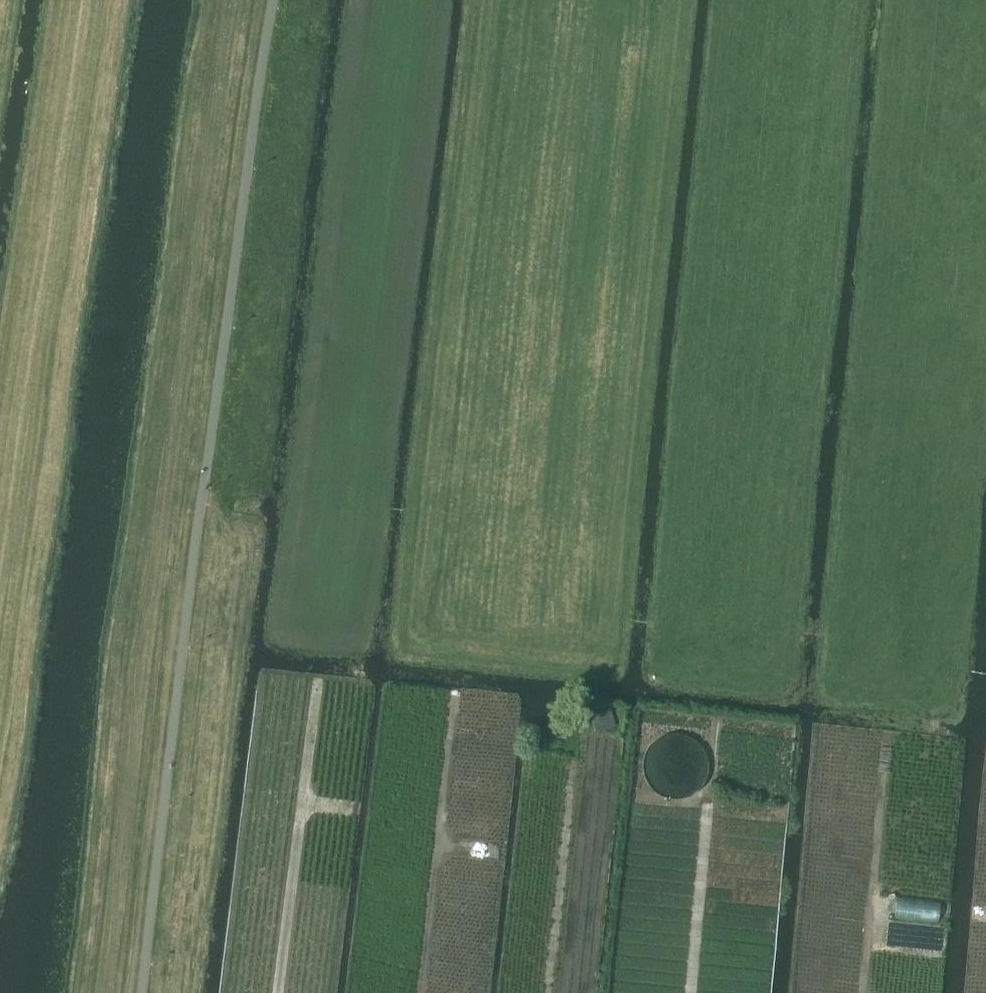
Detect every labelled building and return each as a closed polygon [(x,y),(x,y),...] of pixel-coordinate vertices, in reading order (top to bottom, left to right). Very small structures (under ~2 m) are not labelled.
[(598,714),(603,730),(614,727),(609,710),(598,714)]
